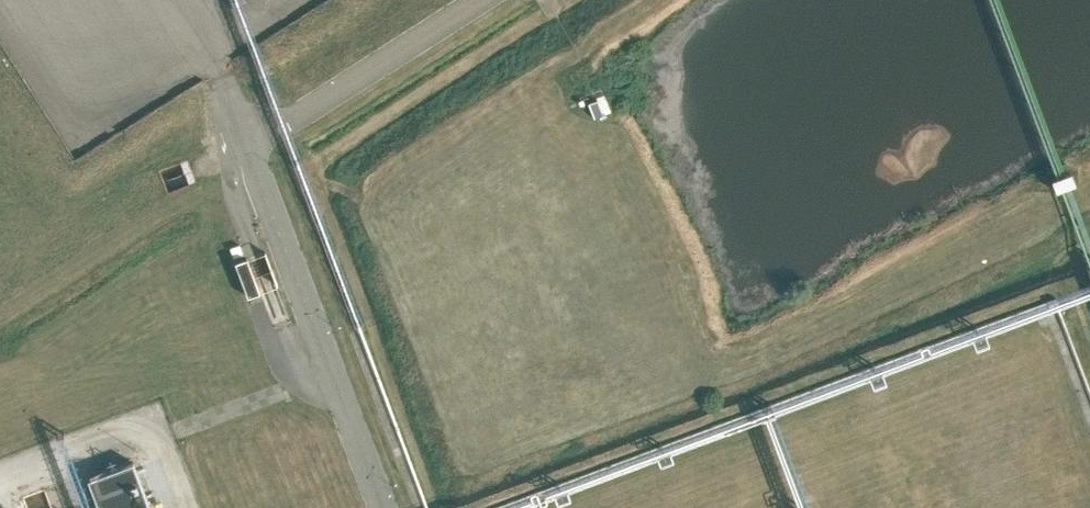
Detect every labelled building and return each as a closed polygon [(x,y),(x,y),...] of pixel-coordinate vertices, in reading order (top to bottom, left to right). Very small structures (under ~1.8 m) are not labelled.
[(234,260),(248,298),(260,293),(246,256),(234,260)] [(84,507),(147,507),(131,457),(73,475),(84,507)]
